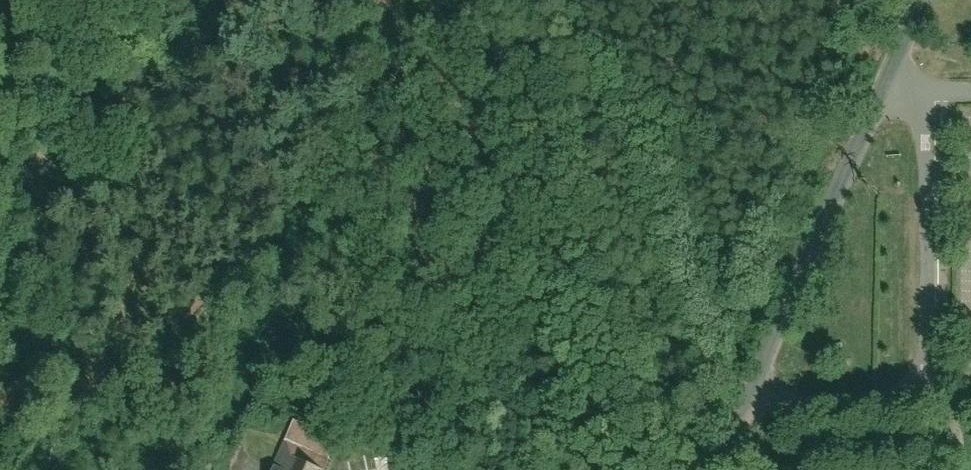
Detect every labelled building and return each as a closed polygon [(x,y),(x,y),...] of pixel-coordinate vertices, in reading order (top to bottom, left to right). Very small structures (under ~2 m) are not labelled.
[(272,469),(328,469),(344,437),(297,416),(272,469)]
